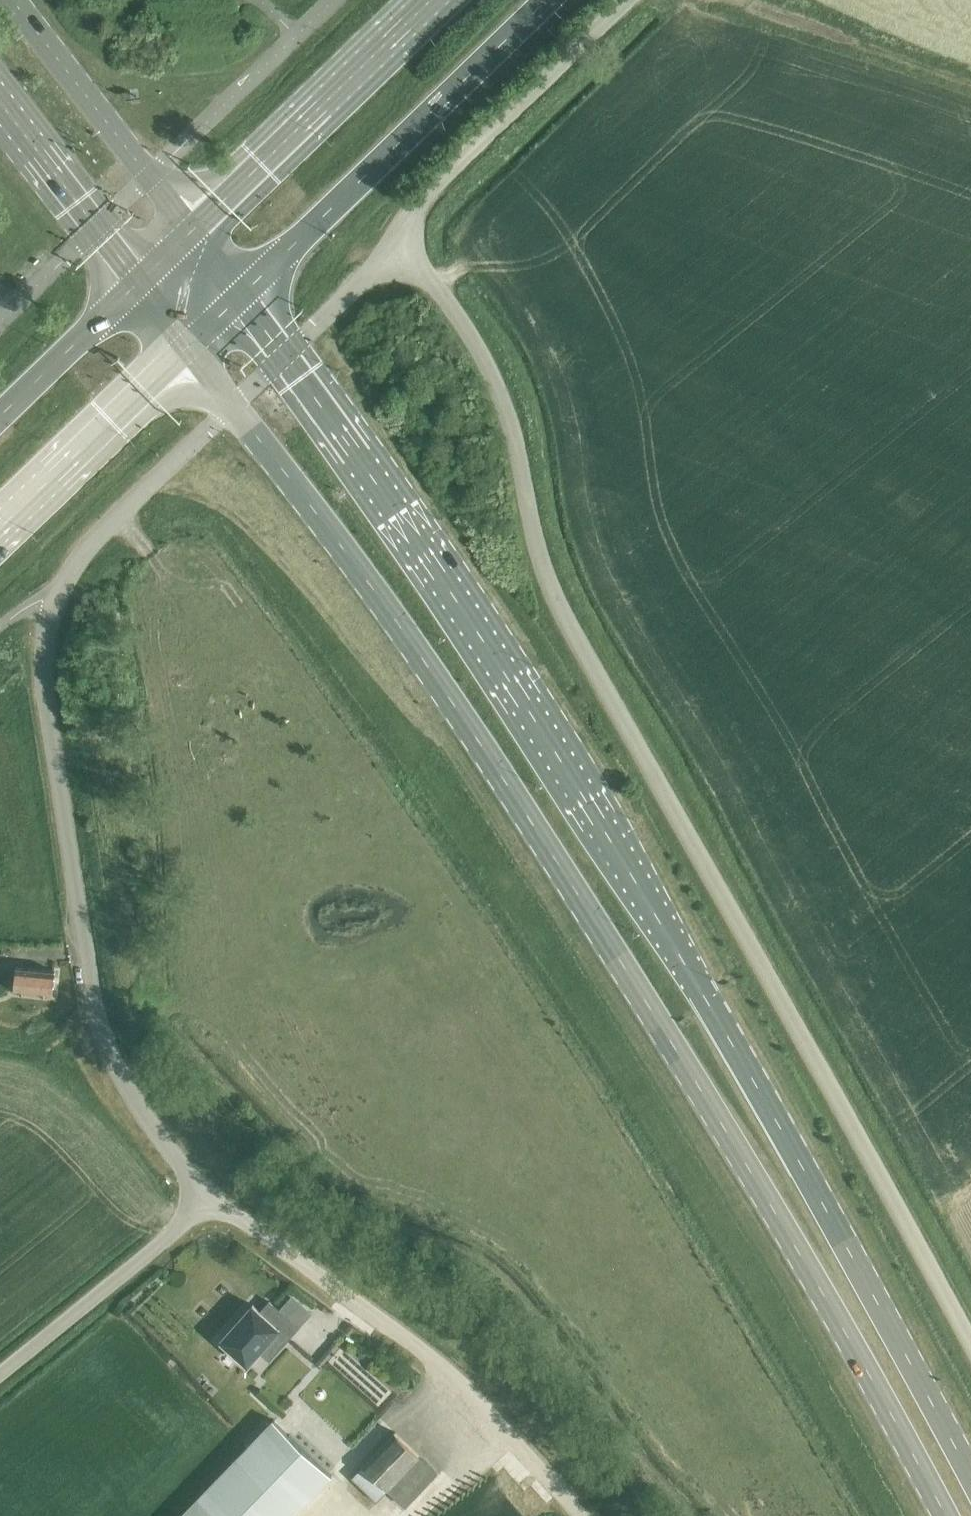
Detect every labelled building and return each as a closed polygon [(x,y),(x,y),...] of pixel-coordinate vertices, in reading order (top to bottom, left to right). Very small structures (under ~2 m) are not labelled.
[(15,992),(52,996),(55,972),(18,968),(15,992)] [(279,1330),(289,1339),(299,1328),(270,1302),(261,1312),(253,1305),(228,1333),(221,1341),(248,1365),(259,1352),(279,1330)] [(274,1420),(181,1515),(293,1515),(332,1476),(274,1420)] [(395,1432),(352,1477),(377,1501),(388,1490),(420,1456),(395,1432)] [(420,1456),(388,1490),(406,1508),(438,1474),(420,1456)]
